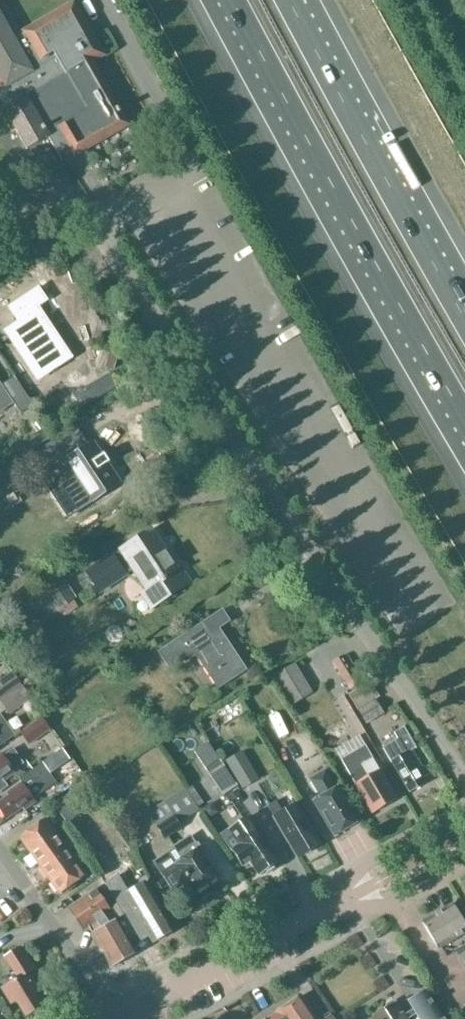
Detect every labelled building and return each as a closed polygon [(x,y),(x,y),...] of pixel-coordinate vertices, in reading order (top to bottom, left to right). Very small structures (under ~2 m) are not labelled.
[(13,131),(15,130),(26,150),(49,137),(55,147),(68,140),(76,153),(126,125),(89,62),(101,55),(74,6),(27,32),(27,33),(24,35),(4,0),(0,0),(0,109),(13,131)] [(10,323),(18,335),(38,365),(37,365),(44,374),(69,358),(62,348),(35,307),(45,301),(37,290),(9,308),(16,319),(10,323)] [(110,354),(105,367),(114,369),(118,356),(110,354)] [(32,405),(17,382),(6,390),(21,413),(32,405)] [(14,404),(0,383),(0,413),(14,404)] [(121,482),(95,443),(82,451),(70,432),(45,449),(58,468),(64,464),(90,503),(121,482)] [(177,570),(151,530),(120,550),(121,552),(114,557),(112,556),(85,573),(99,594),(138,569),(150,587),(144,590),(154,605),(189,583),(180,568),(177,570)] [(43,585),(58,608),(74,597),(59,574),(43,585)] [(218,686),(244,669),(224,639),(216,645),(202,624),(160,652),(170,666),(184,657),(186,660),(197,653),(218,686)] [(342,656),(332,662),(340,676),(341,675),(351,691),(360,686),(342,656)] [(312,694),(295,665),(275,676),(292,706),(312,694)] [(1,699),(18,687),(22,684),(11,669),(0,677),(0,698),(1,699)] [(22,684),(18,687),(1,699),(9,711),(30,696),(22,684)] [(365,725),(383,714),(374,700),(356,711),(365,725)] [(47,727),(40,717),(19,732),(27,742),(47,727)] [(0,720),(0,746),(12,737),(0,720)] [(411,749),(415,747),(402,725),(401,725),(401,726),(392,731),(396,737),(381,746),(390,762),(391,761),(408,790),(423,781),(421,777),(425,774),(411,749)] [(334,750),(347,773),(371,813),(396,798),(358,736),(334,750)] [(8,788),(4,783),(15,775),(14,773),(24,766),(23,764),(13,751),(3,758),(1,755),(0,756),(0,794),(8,788)] [(258,778),(242,752),(226,761),(242,788),(258,778)] [(224,762),(209,771),(223,793),(238,784),(224,762)] [(33,800),(56,784),(42,764),(19,780),(22,784),(11,792),(13,794),(0,803),(0,812),(6,820),(22,809),(25,812),(36,804),(33,800)] [(334,835),(359,820),(338,786),(334,789),(323,772),(309,780),(319,797),(313,801),(334,835)] [(164,839),(181,828),(178,824),(199,811),(185,789),(149,812),(158,826),(157,827),(164,839)] [(297,857),(319,844),(295,804),(282,812),(275,801),(267,806),(297,857)] [(249,859),(259,874),(277,862),(247,816),(229,829),(239,844),(230,849),(240,865),(249,859)] [(19,838),(29,852),(55,833),(45,819),(19,838)] [(29,852),(39,866),(75,841),(71,836),(62,843),(55,833),(29,852)] [(175,862),(176,864),(163,873),(176,893),(189,884),(194,892),(218,876),(195,843),(194,844),(189,836),(172,847),(180,859),(175,862)] [(75,841),(39,866),(49,880),(75,862),(68,852),(78,845),(75,841)] [(75,862),(49,880),(59,894),(85,876),(75,862)] [(118,875),(105,883),(117,903),(127,921),(128,921),(137,936),(140,941),(149,936),(153,943),(174,930),(145,882),(129,892),(118,875)] [(97,891),(70,910),(84,930),(89,926),(93,934),(92,935),(111,967),(136,952),(129,940),(137,936),(128,921),(127,921),(117,903),(109,908),(97,891)] [(452,904),(422,923),(439,950),(457,938),(464,934),(464,925),(452,904)] [(40,988),(30,972),(35,968),(21,945),(4,956),(18,977),(4,986),(5,987),(1,989),(11,1004),(16,1001),(26,1016),(43,1006),(35,991),(40,988)] [(456,951),(464,966),(464,946),(456,951)] [(396,1004),(387,1010),(382,1008),(376,1012),(376,1017),(374,1018),(445,1018),(427,989),(407,1001),(412,1010),(404,1015),(396,1004)] [(302,996),(277,1013),(281,1018),(317,1018),(302,996)]
